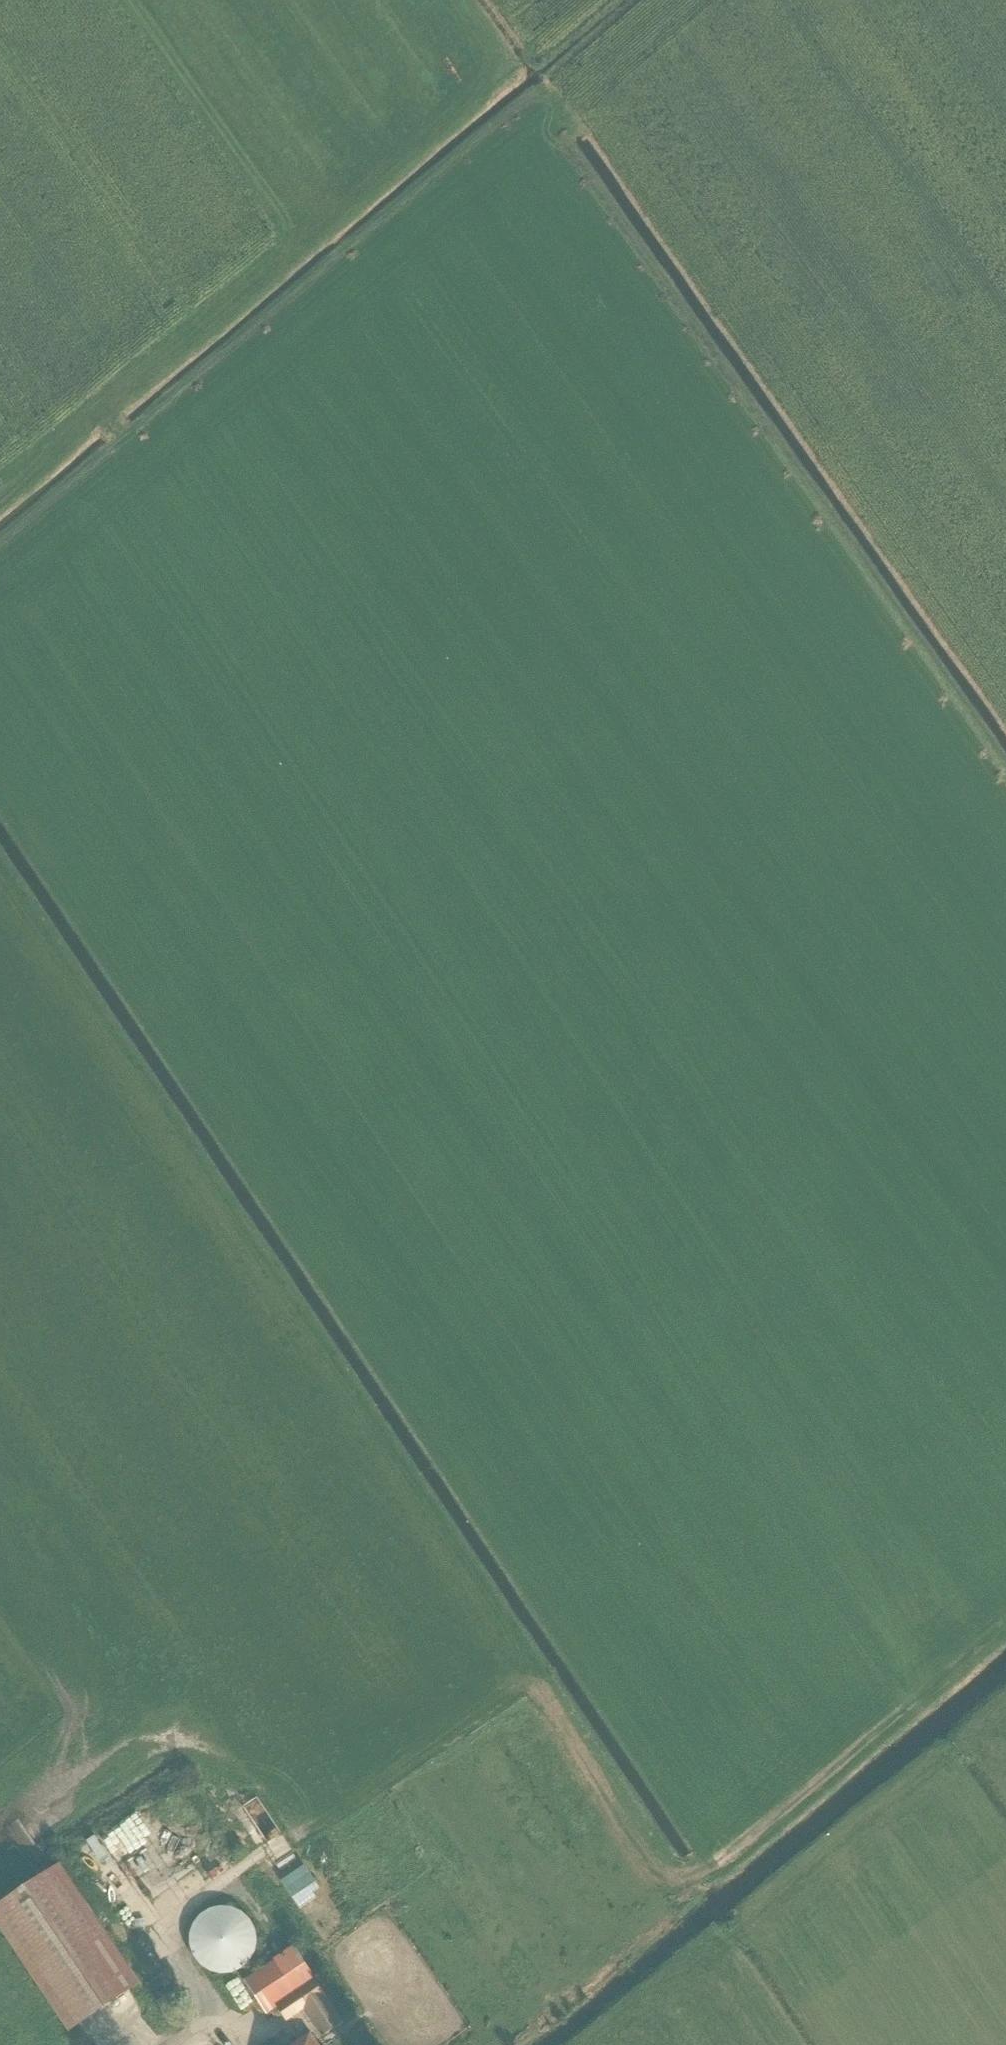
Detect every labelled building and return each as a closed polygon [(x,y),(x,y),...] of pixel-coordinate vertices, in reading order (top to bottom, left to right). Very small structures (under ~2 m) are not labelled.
[(192,1802),(133,1832),(139,1843),(142,1841),(163,1883),(169,1880),(174,1888),(195,1877),(183,1853),(211,1839),(192,1802)] [(68,2032),(140,1984),(59,1864),(0,1904),(0,1931),(68,2032)] [(283,1884),(300,1909),(317,1897),(313,1893),(320,1888),(306,1868),(283,1884)] [(256,1943),(256,1937),(255,1930),(252,1924),(248,1919),(243,1914),(238,1911),(231,1909),(225,1907),(218,1908),(212,1909),(206,1912),(200,1916),(196,1921),(192,1926),(190,1932),(189,1939),(189,1946),(191,1952),(193,1958),(197,1963),(202,1968),(208,1971),(214,1974),(221,1975),(227,1975),(234,1973),(240,1970),(245,1966),(250,1962),(253,1956),(255,1950),(256,1943)] [(326,1995),(296,1948),(245,1982),(267,2015),(278,2008),(287,2022),(305,2010),(323,2037),(344,2023),(326,1995)] [(311,2034),(294,2044),(318,2044),(311,2034)]
